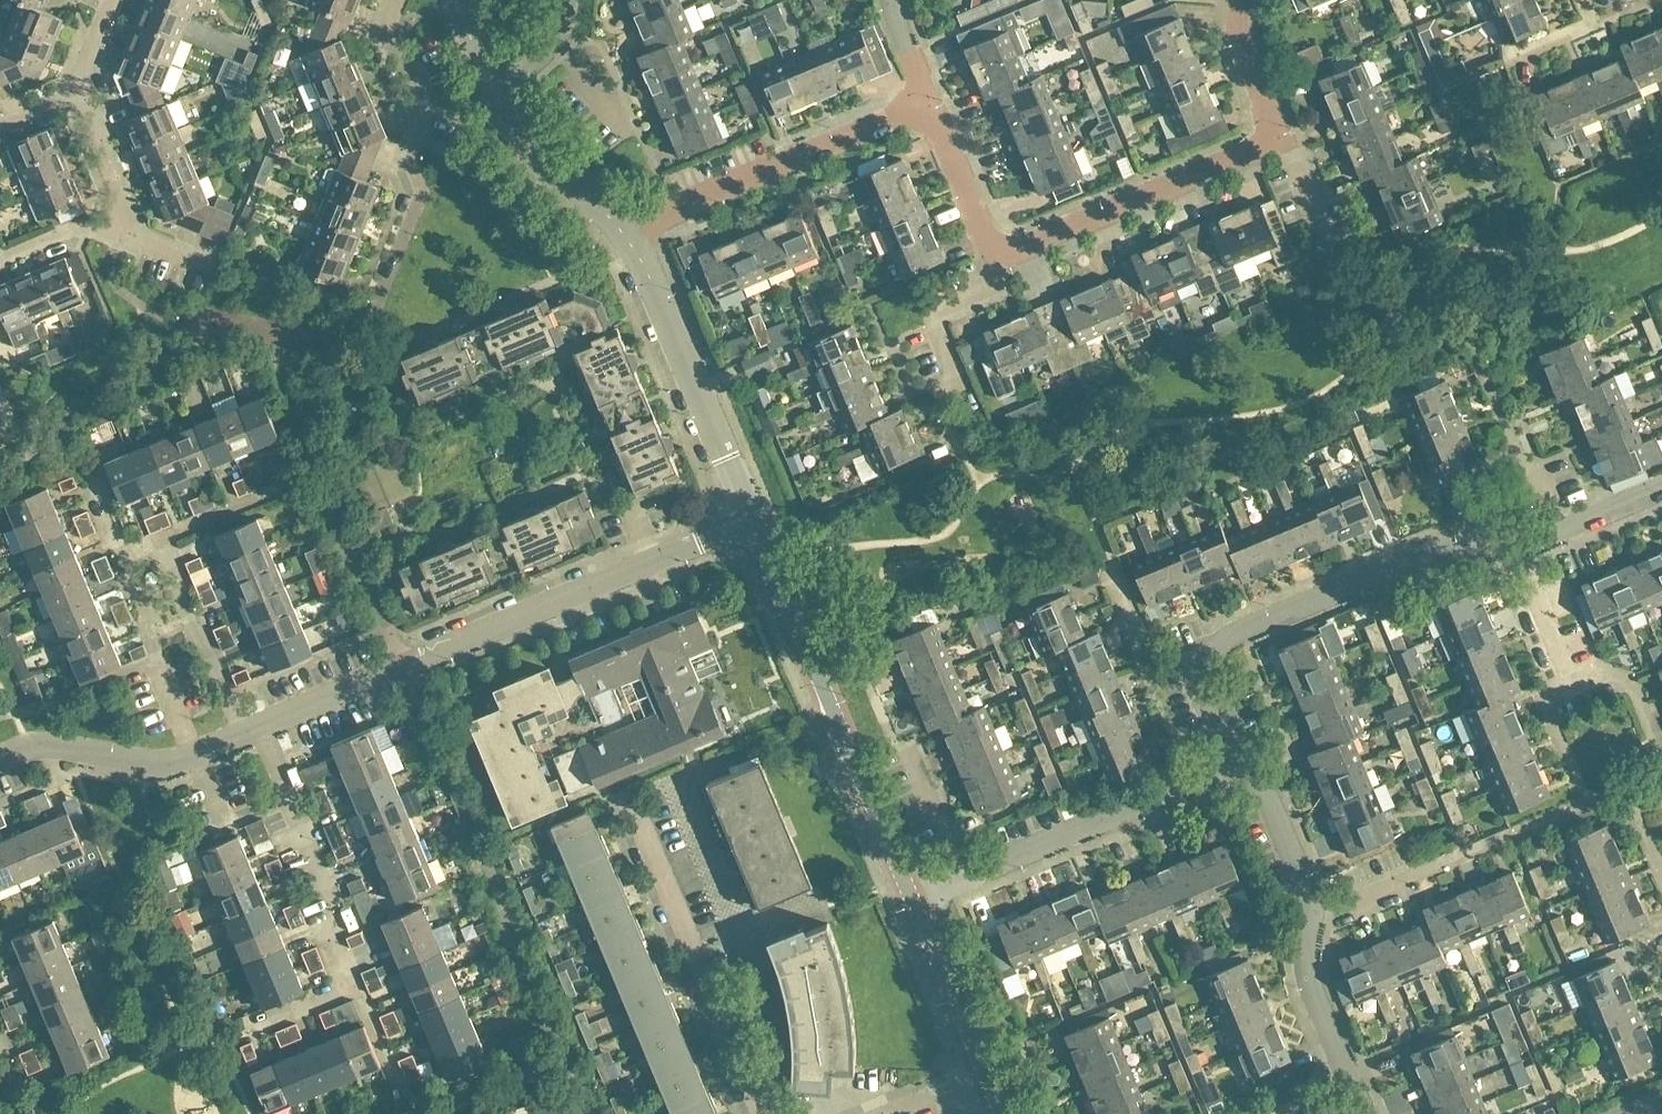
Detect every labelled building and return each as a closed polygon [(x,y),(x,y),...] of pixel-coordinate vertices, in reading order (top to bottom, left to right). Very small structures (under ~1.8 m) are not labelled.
[(47,0),(12,0),(20,3),(20,2),(63,20),(63,19),(43,11),(47,0)] [(190,15),(153,0),(145,0),(136,22),(180,40),(190,15)] [(196,0),(153,0),(190,15),(196,0)] [(261,0),(251,0),(250,0),(255,13),(265,10),(261,0)] [(358,0),(308,0),(306,5),(321,12),(316,24),(342,33),(346,22),(349,23),(358,0)] [(638,27),(681,9),(677,0),(627,0),(638,27)] [(1004,8),(1001,0),(993,0),(971,9),(976,19),(1004,8)] [(1139,11),(1135,0),(1121,6),(1125,17),(1139,11)] [(1152,0),(1135,0),(1139,11),(1153,5),(1152,0)] [(1297,12),(1325,0),(1292,0),(1297,12)] [(1402,0),(1390,0),(1395,11),(1405,7),(1402,0)] [(1536,0),(1486,0),(1493,18),(1536,0)] [(1546,26),(1536,0),(1493,18),(1504,44),(1546,26)] [(1087,16),(1081,1),(1070,6),(1077,20),(1087,16)] [(53,45),(63,20),(20,2),(20,3),(10,27),(53,45)] [(830,16),(824,2),(813,6),(819,20),(830,16)] [(781,15),(777,5),(762,11),(767,21),(781,15)] [(1411,21),(1405,7),(1395,11),(1401,26),(1411,21)] [(692,34),(681,9),(638,27),(649,52),(679,39),(692,34)] [(961,26),(976,19),(971,9),(957,15),(961,26)] [(269,23),(265,10),(255,13),(260,26),(269,23)] [(767,21),(762,11),(748,17),(752,27),(767,21)] [(1136,36),(1146,61),(1189,43),(1178,17),(1158,26),(1152,12),(1117,27),(1124,42),(1136,36)] [(1355,28),(1349,14),(1338,18),(1344,32),(1355,28)] [(1017,56),(1006,31),(1007,30),(1001,16),(976,27),(982,41),(964,48),(975,74),(1017,56)] [(1093,30),(1087,16),(1077,20),(1083,34),(1093,30)] [(1074,32),(1068,18),(1058,22),(1064,37),(1074,32)] [(1443,39),(1434,19),(1416,27),(1424,47),(1434,43),(1443,39)] [(170,64),(180,40),(136,22),(126,46),(170,64)] [(354,63),(343,38),(341,39),(340,37),(342,33),(316,24),(309,42),(312,51),(300,56),(311,81),(354,63)] [(873,26),(860,31),(860,32),(835,43),(852,85),(878,74),(870,56),(883,50),(873,26)] [(30,65),(43,70),(53,45),(10,27),(0,51),(0,53),(2,53),(1,55),(0,55),(0,62),(8,81),(27,73),(30,65)] [(1642,36),(1660,78),(1661,77),(1661,27),(1642,36)] [(1361,42),(1355,28),(1344,32),(1351,47),(1361,42)] [(1080,46),(1074,32),(1064,37),(1070,51),(1080,46)] [(731,48),(725,33),(714,38),(720,52),(731,48)] [(1660,78),(1642,36),(1619,45),(1624,58),(1625,57),(1637,87),(1638,87),(1655,80),(1660,78)] [(690,64),(679,39),(649,52),(637,57),(647,82),(690,64)] [(852,85),(835,43),(810,53),(827,95),(852,85)] [(1199,68),(1189,43),(1146,61),(1157,86),(1199,68)] [(1445,67),(1434,43),(1424,47),(1440,85),(1468,73),(1462,59),(1445,67)] [(1321,59),(1315,45),(1292,54),(1299,69),(1321,59)] [(128,93),(133,105),(158,94),(156,90),(156,88),(159,90),(170,64),(126,46),(114,75),(122,95),(128,93)] [(737,62),(731,48),(720,52),(726,66),(737,62)] [(251,68),(257,55),(248,51),(242,64),(251,68)] [(1425,65),(1419,51),(1408,56),(1413,70),(1425,65)] [(827,95),(810,53),(785,63),(802,106),(827,95)] [(1028,81),(1027,81),(1017,56),(975,74),(985,99),(1028,81)] [(1625,57),(1624,58),(1603,67),(1620,109),(1625,107),(1643,100),(1638,87),(1637,87),(1625,57)] [(1112,75),(1106,61),(1096,65),(1102,80),(1112,75)] [(1371,88),(1360,62),(1318,80),(1329,106),(1371,88)] [(364,88),(354,63),(311,81),(321,106),(364,88)] [(785,63),(751,78),(767,117),(776,114),(777,116),(802,106),(785,63)] [(246,81),(251,68),(242,64),(237,78),(246,81)] [(700,89),(690,64),(647,82),(658,107),(700,89)] [(1431,80),(1425,65),(1413,70),(1419,84),(1431,80)] [(1620,109),(1603,67),(1580,76),(1598,118),(1616,111),(1620,109)] [(1095,82),(1089,68),(1079,72),(1085,87),(1095,82)] [(1210,93),(1199,68),(1157,86),(1167,111),(1210,93)] [(1050,101),(1040,75),(1027,81),(1028,81),(985,99),(986,100),(998,94),(1008,119),(1050,101)] [(1118,90),(1112,75),(1102,80),(1108,94),(1118,90)] [(1598,118),(1580,76),(1558,85),(1576,128),(1581,126),(1598,118)] [(1101,97),(1095,82),(1085,87),(1091,101),(1101,97)] [(752,98),(746,83),(735,88),(741,102),(752,98)] [(249,98),(246,90),(242,92),(221,84),(230,105),(249,98)] [(1529,116),(1546,157),(1577,143),(1572,129),(1576,128),(1558,85),(1535,95),(1542,111),(1529,116)] [(375,112),(364,88),(321,106),(332,130),(375,112)] [(1382,112),(1371,88),(1329,106),(1339,131),(1382,112)] [(711,115),(700,89),(658,107),(669,132),(711,115)] [(1203,126),(1220,119),(1210,93),(1167,111),(1177,135),(1166,140),(1172,153),(1208,138),(1203,126)] [(158,94),(133,105),(138,116),(123,122),(134,147),(177,129),(166,104),(162,106),(158,94)] [(758,112),(752,98),(741,102),(747,116),(758,112)] [(1061,126),(1050,101),(1008,119),(1019,144),(1061,126)] [(1446,115),(1440,101),(1429,106),(1435,120),(1446,115)] [(1631,122),(1625,107),(1620,109),(1616,111),(1622,126),(1631,122)] [(260,123),(255,110),(245,114),(251,127),(260,123)] [(278,124),(273,111),(264,115),(269,127),(278,124)] [(1127,111),(1117,116),(1123,130),(1133,125),(1127,111)] [(368,170),(376,151),(373,142),(385,137),(375,112),(332,130),(342,155),(345,154),(346,155),(344,160),(368,170)] [(1393,137),(1382,112),(1339,131),(1350,156),(1393,137)] [(722,140),(711,115),(669,132),(679,158),(722,140)] [(1452,129),(1446,115),(1435,120),(1441,134),(1452,129)] [(1116,133),(1111,118),(1100,123),(1106,137),(1116,133)] [(1637,137),(1631,122),(1622,126),(1628,140),(1637,137)] [(265,136),(260,123),(251,127),(256,140),(265,136)] [(283,136),(278,124),(269,127),(275,140),(283,136)] [(1139,140),(1133,125),(1123,130),(1129,144),(1139,140)] [(1071,151),(1061,126),(1019,144),(1029,169),(1071,151)] [(1587,140),(1581,126),(1576,128),(1572,129),(1577,143),(1578,144),(1587,140)] [(60,153),(50,128),(7,146),(17,171),(60,153)] [(187,154),(177,129),(134,147),(144,172),(187,154)] [(1122,147),(1116,133),(1106,137),(1112,151),(1122,147)] [(1403,162),(1393,137),(1350,156),(1360,181),(1373,175),(1403,162)] [(1593,155),(1587,140),(1578,144),(1584,159),(1593,155)] [(1488,157),(1481,142),(1471,147),(1477,161),(1488,157)] [(1076,179),(1082,177),(1071,151),(1029,169),(1040,194),(1052,189),(1057,201),(1082,191),(1076,179)] [(71,177),(60,153),(17,171),(27,195),(71,177)] [(197,179),(187,154),(144,172),(154,196),(197,179)] [(269,172),(274,160),(265,156),(260,169),(269,172)] [(1426,182),(1415,157),(1403,162),(1373,175),(1384,200),(1426,182)] [(1494,171),(1488,157),(1477,161),(1483,176),(1494,171)] [(912,184),(901,159),(859,176),(870,202),(912,184)] [(369,213),(379,187),(363,181),(368,170),(344,160),(339,171),(332,168),(326,169),(323,177),(332,181),(326,195),(369,213)] [(264,185),(269,172),(260,169),(255,182),(264,185)] [(81,202),(71,177),(27,195),(38,220),(81,202)] [(199,233),(209,208),(205,206),(205,205),(208,204),(197,179),(154,196),(165,222),(177,216),(180,225),(199,233)] [(1442,220),(1426,182),(1384,200),(1391,216),(1388,218),(1397,239),(1442,220)] [(922,209),(912,184),(870,202),(880,227),(922,209)] [(359,238),(369,213),(326,195),(316,220),(359,238)] [(1277,266),(1297,258),(1284,227),(1272,199),(1259,205),(1259,203),(1233,214),(1251,255),(1269,248),(1277,266)] [(831,218),(825,204),(814,208),(820,223),(831,218)] [(249,222),(254,209),(245,205),(240,218),(249,222)] [(842,217),(847,229),(872,220),(867,207),(842,217)] [(211,237),(221,212),(209,208),(199,233),(211,237)] [(933,234),(922,209),(880,227),(890,252),(933,234)] [(223,243),(233,218),(221,212),(211,237),(223,243)] [(817,255),(799,213),(774,224),(792,266),(817,255)] [(1196,231),(1204,250),(1221,290),(1240,282),(1233,263),(1251,255),(1233,214),(1217,220),(1215,217),(1208,220),(1211,225),(1196,231)] [(243,235),(249,222),(240,218),(234,231),(243,235)] [(837,233),(831,218),(820,223),(826,237),(837,233)] [(349,262),(359,238),(316,220),(306,245),(349,262)] [(792,266),(774,224),(749,234),(767,277),(792,266)] [(767,277),(749,234),(724,245),(742,287),(767,277)] [(943,260),(933,234),(890,252),(901,277),(943,260)] [(1221,290),(1204,250),(1191,255),(1182,235),(1157,245),(1175,287),(1180,300),(1199,292),(1201,298),(1221,290)] [(338,288),(349,262),(306,245),(295,270),(338,288)] [(742,287),(724,245),(698,256),(701,262),(689,267),(699,291),(711,286),(716,298),(742,287)] [(1175,287),(1157,245),(1132,256),(1142,280),(1128,286),(1145,322),(1164,314),(1156,295),(1175,287)] [(852,268),(846,254),(835,258),(841,273),(852,268)] [(84,301),(66,259),(41,269),(59,312),(58,312),(64,327),(73,323),(67,308),(84,301)] [(858,283),(852,268),(841,273),(847,287),(858,283)] [(59,312),(41,269),(16,279),(40,337),(48,334),(42,319),(58,312),(59,312)] [(1145,322),(1128,286),(1124,276),(1112,282),(1111,279),(1086,289),(1103,331),(1108,342),(1126,334),(1130,342),(1150,334),(1145,322)] [(16,279),(0,286),(0,318),(2,317),(15,347),(39,337),(40,337),(16,279)] [(1308,283),(1296,288),(1300,297),(1300,299),(1313,295),(1308,283)] [(1103,331),(1086,289),(1060,300),(1070,324),(1058,329),(1073,366),(1093,358),(1085,339),(1103,331)] [(611,330),(600,303),(573,292),(546,303),(544,298),(518,310),(516,305),(510,307),(505,309),(507,314),(434,345),(432,340),(427,342),(421,344),(423,349),(397,361),(415,403),(435,395),(437,399),(460,390),(458,385),(519,359),(521,364),(544,355),(542,350),(561,342),(574,347),(583,367),(578,369),(587,391),(592,389),(605,421),(611,434),(618,450),(613,452),(622,475),(627,472),(636,493),(657,484),(679,475),(667,449),(672,447),(670,441),(668,436),(663,438),(632,365),(637,363),(635,358),(633,352),(628,354),(616,328),(611,330)] [(815,306),(809,292),(798,297),(804,311),(815,306)] [(821,321),(815,306),(804,311),(810,325),(821,321)] [(1073,366),(1058,329),(1045,335),(1035,311),(1009,321),(1027,363),(1028,363),(1031,370),(1049,362),(1054,374),(1073,366)] [(1251,312),(1234,319),(1236,324),(1238,327),(1254,320),(1253,317),(1251,312)] [(765,328),(759,313),(748,318),(754,332),(765,328)] [(1656,333),(1650,318),(1641,321),(1648,337),(1656,333)] [(1027,363),(1009,321),(984,332),(985,335),(972,340),(996,398),(1016,390),(1009,371),(1027,363)] [(1214,328),(1195,336),(1197,340),(1199,343),(1222,334),(1220,331),(1216,322),(1212,324),(1214,328)] [(818,366),(860,348),(850,325),(844,328),(828,334),(794,349),(802,367),(816,361),(818,366)] [(771,342),(765,328),(754,332),(760,346),(771,342)] [(747,333),(723,342),(728,356),(752,347),(747,333)] [(1661,348),(1656,333),(1648,337),(1654,352),(1661,348)] [(1591,361),(1582,339),(1591,335),(1591,334),(1539,356),(1548,379),(1591,361)] [(1161,342),(1154,345),(1162,364),(1169,361),(1165,354),(1161,342)] [(827,388),(869,370),(860,348),(818,366),(820,370),(815,372),(822,390),(827,388)] [(766,351),(741,361),(749,378),(774,367),(766,351)] [(33,371),(50,364),(45,352),(28,359),(33,371)] [(820,370),(818,366),(816,361),(802,367),(801,367),(805,376),(815,372),(820,370)] [(1600,382),(1591,361),(1548,379),(1558,401),(1570,396),(1613,378),(1622,374),(1622,373),(1600,382)] [(805,376),(801,367),(786,373),(790,383),(805,376)] [(879,392),(869,370),(827,388),(822,390),(817,392),(824,410),(834,406),(836,410),(879,392)] [(253,377),(239,382),(244,395),(257,390),(253,377)] [(1622,400),(1613,378),(1570,396),(1579,418),(1622,400)] [(1454,403),(1444,381),(1393,402),(1393,403),(1402,400),(1411,421),(1454,403)] [(888,414),(879,392),(836,410),(838,415),(846,432),(888,414)] [(279,437),(261,396),(260,397),(260,398),(239,406),(255,446),(277,437),(277,438),(279,437)] [(1041,399),(1026,405),(1032,419),(1046,413),(1041,399)] [(1631,422),(1622,400),(1579,418),(1588,440),(1631,422)] [(1463,426),(1454,403),(1411,421),(1420,443),(1463,426)] [(239,406),(217,416),(233,455),(234,455),(236,460),(248,455),(246,450),(255,446),(239,406)] [(838,415),(836,410),(834,406),(824,410),(820,412),(824,421),(838,415)] [(867,449),(910,431),(900,409),(888,414),(846,432),(846,433),(858,428),(865,445),(867,449)] [(824,421),(820,412),(805,418),(809,427),(824,421)] [(233,455),(217,416),(194,425),(211,464),(233,455)] [(605,421),(586,429),(591,442),(611,434),(605,421)] [(807,422),(791,424),(793,441),(808,440),(807,422)] [(1640,445),(1631,422),(1588,440),(1598,462),(1640,445)] [(211,464),(194,425),(172,434),(189,474),(211,464)] [(1367,440),(1361,425),(1352,429),(1358,444),(1367,440)] [(1472,448),(1463,426),(1420,443),(1430,466),(1472,448)] [(919,454),(910,431),(867,449),(869,454),(877,472),(889,467),(906,460),(919,454)] [(189,474),(172,434),(150,444),(166,483),(189,474)] [(1373,455),(1367,440),(1358,444),(1364,458),(1373,455)] [(166,483),(150,444),(128,453),(144,492),(166,483)] [(869,454),(867,449),(865,445),(850,451),(854,460),(869,454)] [(1650,467),(1640,445),(1598,462),(1607,485),(1610,484),(1646,469),(1659,463),(1650,467)] [(1482,471),(1472,448),(1430,466),(1439,487),(1430,491),(1430,492),(1482,471)] [(854,460),(850,451),(836,457),(839,466),(854,460)] [(144,492),(128,453),(106,462),(106,461),(104,462),(122,503),(123,502),(122,501),(144,492)] [(397,454),(351,473),(369,514),(386,507),(414,495),(397,454)] [(850,463),(861,488),(877,481),(867,456),(850,463)] [(294,473),(288,459),(277,463),(283,478),(294,473)] [(906,460),(889,467),(894,479),(911,472),(906,460)] [(1333,477),(1326,462),(1318,465),(1324,480),(1333,477)] [(1386,484),(1379,469),(1370,473),(1377,488),(1386,484)] [(1646,469),(1610,484),(1614,493),(1650,478),(1646,469)] [(259,488),(253,473),(243,478),(249,492),(259,488)] [(1358,483),(1354,475),(1353,475),(1357,484),(1339,492),(1335,493),(1353,535),(1375,526),(1373,520),(1358,483)] [(76,486),(72,476),(58,482),(62,492),(76,486)] [(1339,492),(1333,477),(1324,480),(1330,495),(1335,493),(1339,492)] [(249,492),(243,478),(232,482),(238,497),(249,492)] [(1369,478),(1358,483),(1373,520),(1385,515),(1369,478)] [(1288,495),(1282,480),(1273,484),(1280,499),(1288,495)] [(1392,499),(1386,484),(1377,488),(1383,502),(1392,499)] [(55,510),(46,488),(47,488),(47,487),(6,503),(7,505),(8,505),(17,526),(55,510)] [(562,556),(559,551),(601,534),(592,511),(583,491),(536,511),(534,506),(528,509),(523,511),(525,516),(452,546),(450,541),(446,543),(439,546),(441,551),(394,571),(412,614),(453,596),(456,601),(478,591),(476,587),(537,561),(539,566),(562,556)] [(215,506),(209,492),(198,496),(204,511),(215,506)] [(1353,535),(1335,493),(1330,495),(1313,503),(1331,545),(1353,535)] [(1295,510),(1288,495),(1280,499),(1286,514),(1291,512),(1295,510)] [(204,511),(198,496),(188,501),(194,515),(204,511)] [(1244,514),(1238,499),(1229,502),(1235,517),(1244,514)] [(1313,503),(1295,510),(1291,512),(1308,554),(1331,545),(1313,503)] [(1195,520),(1189,506),(1180,509),(1186,524),(1195,520)] [(393,523),(386,507),(369,514),(364,516),(371,533),(393,523)] [(64,532),(55,510),(17,526),(26,548),(64,532)] [(91,520),(86,510),(72,515),(77,526),(91,520)] [(171,525),(165,510),(154,515),(160,529),(171,525)] [(1291,512),(1286,514),(1268,521),(1286,563),(1308,554),(1291,512)] [(1251,528),(1244,514),(1235,517),(1241,532),(1246,530),(1251,528)] [(160,529),(154,515),(143,519),(149,534),(160,529)] [(265,540),(256,519),(257,518),(256,517),(229,528),(226,530),(215,534),(216,536),(217,535),(225,556),(265,540)] [(1237,570),(1224,540),(1215,519),(1214,519),(1218,528),(1201,535),(1197,537),(1215,579),(1236,570),(1237,570)] [(95,531),(91,520),(77,526),(81,537),(95,531)] [(1201,535),(1195,520),(1186,524),(1192,539),(1197,537),(1201,535)] [(1268,521),(1251,528),(1246,530),(1264,573),(1286,563),(1268,521)] [(1151,539),(1144,524),(1135,528),(1142,543),(1151,539)] [(1246,530),(1241,532),(1224,540),(1237,570),(1236,570),(1241,582),(1264,573),(1246,530)] [(74,554),(64,532),(26,548),(35,570),(74,554)] [(1197,537),(1192,539),(1175,547),(1193,589),(1215,579),(1197,537)] [(1157,554),(1151,539),(1142,543),(1148,558),(1153,556),(1157,554)] [(274,563),(265,540),(225,556),(235,579),(274,563)] [(1175,547),(1157,554),(1153,556),(1170,598),(1193,589),(1175,547)] [(1648,558),(1661,591),(1661,552),(1648,558)] [(83,576),(74,554),(35,570),(44,592),(83,576)] [(110,565),(105,554),(91,560),(95,571),(110,565)] [(1170,598),(1153,556),(1148,558),(1131,565),(1127,556),(1126,556),(1128,562),(1134,575),(1148,608),(1170,598)] [(203,567),(199,557),(185,563),(189,573),(203,567)] [(1648,558),(1626,567),(1644,609),(1661,602),(1661,591),(1648,558)] [(1128,562),(1120,566),(1125,578),(1134,575),(1128,562)] [(284,585),(274,563),(235,579),(244,601),(284,585)] [(114,575),(110,565),(95,571),(100,581),(114,575)] [(206,570),(211,584),(225,579),(220,565),(206,570)] [(1644,609),(1626,567),(1604,576),(1621,619),(1626,617),(1644,609)] [(1094,571),(1079,577),(1083,588),(1099,582),(1094,571)] [(92,598),(83,576),(44,592),(54,615),(92,598)] [(1600,628),(1617,621),(1621,619),(1604,576),(1581,586),(1602,637),(1603,637),(1600,628)] [(213,590),(208,579),(194,585),(198,596),(213,590)] [(293,607),(284,585),(244,601),(253,623),(293,607)] [(217,600),(213,590),(198,596),(203,606),(217,600)] [(1487,616),(1476,590),(1426,611),(1426,612),(1435,609),(1445,633),(1487,616)] [(1075,616),(1066,593),(1015,615),(1025,612),(1034,633),(1075,616)] [(1114,613),(1129,608),(1124,593),(1109,598),(1114,613)] [(102,620),(92,598),(54,615),(63,637),(102,620)] [(128,609),(123,599),(109,604),(114,615),(128,609)] [(302,629),(293,607),(253,623),(263,646),(302,629)] [(570,659),(577,676),(583,692),(586,699),(588,698),(598,722),(605,725),(621,718),(623,712),(613,688),(648,673),(665,711),(553,757),(569,794),(595,783),(597,786),(682,750),(681,747),(691,742),(692,746),(723,733),(706,693),(703,694),(688,657),(711,647),(695,607),(643,628),(645,632),(634,636),(633,633),(570,659)] [(1,637),(15,631),(6,609),(0,612),(0,634),(1,637)] [(132,619),(128,609),(114,615),(118,625),(132,619)] [(980,630),(974,616),(965,619),(971,634),(980,630)] [(1084,638),(1075,616),(1034,633),(1044,656),(1055,651),(1097,633),(1097,632),(1084,638)] [(1498,641),(1487,616),(1445,633),(1456,658),(1498,641)] [(1632,632),(1626,617),(1621,619),(1617,621),(1623,635),(1632,632)] [(102,620),(63,637),(53,641),(62,663),(72,659),(111,643),(102,620)] [(942,646),(933,625),(942,621),(941,620),(890,641),(899,664),(942,646)] [(231,634),(227,623),(212,629),(217,640),(231,634)] [(1380,637),(1374,623),(1364,627),(1369,641),(1380,637)] [(1292,643),(1318,632),(1315,624),(1289,635),(1292,643)] [(1329,658),(1343,652),(1332,627),(1318,632),(1292,643),(1277,650),(1287,675),(1329,658)] [(311,650),(302,629),(263,646),(267,655),(272,667),(271,668),(272,669),(306,655),(313,652),(312,650),(311,650)] [(986,645),(980,630),(971,634),(977,649),(986,645)] [(1004,646),(998,631),(989,635),(995,649),(1004,646)] [(1638,646),(1632,632),(1623,635),(1629,650),(1638,646)] [(1107,655),(1097,633),(1055,651),(1057,655),(1064,673),(1107,655)] [(236,644),(231,634),(217,640),(221,650),(236,644)] [(1406,650),(1400,636),(1389,640),(1394,655),(1406,650)] [(1386,652),(1380,637),(1369,641),(1376,656),(1386,652)] [(1508,666),(1503,655),(1498,641),(1456,658),(1466,684),(1508,666)] [(6,647),(10,659),(20,655),(16,643),(6,647)] [(120,664),(116,655),(111,643),(72,659),(81,681),(80,681),(81,682),(122,665),(121,664),(120,664)] [(147,655),(142,643),(128,649),(133,660),(147,655)] [(951,669),(945,655),(942,646),(899,664),(909,686),(951,669)] [(1008,655),(1004,646),(995,649),(1002,664),(1011,661),(1008,655)] [(1412,665),(1407,655),(1406,650),(1394,655),(1401,669),(1412,665)] [(20,655),(10,659),(14,668),(15,669),(25,665),(20,655)] [(1116,677),(1107,655),(1064,673),(1074,695),(1116,677)] [(1340,683),(1329,658),(1287,675),(1298,700),(1340,683)] [(998,675),(992,660),(983,664),(990,679),(998,675)] [(582,692),(583,692),(577,676),(557,684),(550,666),(494,688),(496,694),(495,694),(494,695),(493,696),(492,697),(491,698),(491,700),(490,701),(490,702),(489,703),(489,704),(489,706),(489,707),(489,708),(489,710),(489,711),(469,719),(513,824),(568,800),(558,775),(548,779),(531,739),(553,730),(550,721),(569,713),(567,709),(568,708),(569,707),(570,706),(571,705),(572,704),(573,704),(574,702),(575,701),(575,699),(576,698),(576,697),(577,696),(578,695),(579,695),(580,694),(581,693),(582,692)] [(1518,691),(1508,666),(1466,684),(1476,708),(1476,709),(1518,691)] [(250,678),(246,668),(232,674),(236,684),(250,678)] [(960,691),(951,669),(909,686),(918,709),(960,691)] [(1035,685),(1028,669),(1019,673),(1026,688),(1035,685)] [(1401,688),(1395,673),(1385,678),(1391,692),(1401,688)] [(33,674),(20,680),(30,704),(43,698),(33,674)] [(1005,690),(998,675),(990,679),(996,694),(1005,690)] [(1125,699),(1116,677),(1074,695),(1078,706),(1083,717),(1125,699)] [(1350,708),(1340,683),(1298,700),(1308,726),(1350,708)] [(1041,700),(1035,685),(1026,688),(1032,704),(1041,700)] [(1427,701),(1421,686),(1410,691),(1416,705),(1427,701)] [(1407,702),(1401,688),(1391,692),(1397,706),(1407,702)] [(969,712),(960,691),(918,709),(927,731),(941,726),(940,725),(982,707),(969,712)] [(1518,721),(1508,697),(1519,692),(1518,691),(1476,709),(1476,708),(1465,713),(1476,739),(1518,721)] [(1029,714),(1023,699),(1014,703),(1020,717),(1029,714)] [(1134,722),(1125,699),(1083,717),(1092,739),(1134,722)] [(1433,715),(1427,701),(1416,705),(1422,720),(1433,715)] [(991,723),(1014,714),(1010,703),(987,712),(991,723)] [(992,730),(982,707),(940,725),(941,726),(950,747),(992,730)] [(1361,733),(1350,708),(1308,726),(1319,751),(1361,733)] [(1405,708),(1384,718),(1390,730),(1411,720),(1405,708)] [(1035,728),(1029,714),(1020,717),(1014,720),(1021,735),(1035,728)] [(1054,730),(1048,715),(1039,719),(1045,734),(1054,730)] [(1528,746),(1518,721),(1476,739),(1486,764),(1528,746)] [(385,723),(384,722),(372,727),(330,744),(331,746),(332,745),(336,754),(314,764),(319,776),(341,767),(381,750),(394,745),(393,743),(392,743),(384,724),(385,723)] [(1144,744),(1134,722),(1092,739),(1101,761),(1144,744)] [(1411,743),(1405,729),(1395,733),(1401,747),(1411,743)] [(1001,752),(992,730),(950,747),(959,770),(1001,752)] [(1060,745),(1054,730),(1045,734),(1051,748),(1060,745)] [(1360,763),(1350,739),(1362,735),(1361,733),(1319,751),(1308,756),(1318,781),(1360,763)] [(1436,756),(1430,742),(1420,746),(1425,760),(1436,756)] [(1048,758),(1041,743),(1032,747),(1039,762),(1048,758)] [(1417,757),(1411,743),(1401,747),(1407,762),(1417,757)] [(1153,766),(1144,744),(1101,761),(1111,784),(1153,766)] [(391,768),(413,759),(407,745),(385,755),(391,768)] [(1539,771),(1528,746),(1486,764),(1497,789),(1539,771)] [(390,772),(381,750),(341,767),(351,789),(390,772)] [(1010,774),(1001,752),(959,770),(968,792),(1010,774)] [(1066,760),(1066,759),(1057,763),(1063,778),(1072,774),(1072,773),(1082,768),(1076,756),(1066,760)] [(1442,770),(1436,756),(1425,760),(1431,774),(1442,770)] [(1054,773),(1048,758),(1039,762),(1045,777),(1054,773)] [(764,789),(754,763),(706,783),(717,808),(764,789)] [(1371,788),(1360,763),(1318,781),(1328,806),(1371,788)] [(1550,797),(1539,771),(1497,789),(1507,814),(1550,797)] [(399,794),(390,772),(351,789),(360,811),(399,794)] [(1020,797),(1010,774),(968,792),(977,814),(1020,797)] [(1078,789),(1072,774),(1063,778),(1069,793),(1078,789)] [(1432,793),(1426,778),(1416,783),(1422,797),(1432,793)] [(328,799),(324,788),(309,794),(313,805),(328,799)] [(1381,813),(1371,788),(1328,806),(1339,831),(1381,813)] [(775,813),(764,789),(717,808),(727,833),(775,813)] [(51,806),(44,791),(34,796),(40,810),(51,806)] [(1457,806),(1451,792),(1441,796),(1447,810),(1457,806)] [(1438,807),(1432,793),(1422,797),(1428,811),(1438,807)] [(409,816),(399,794),(360,811),(369,833),(409,816)] [(40,810),(34,796),(23,800),(30,815),(40,810)] [(333,809),(328,799),(313,805),(318,815),(333,809)] [(1463,820),(1457,806),(1447,810),(1452,824),(1463,820)] [(552,842),(557,840),(566,861),(605,845),(601,835),(599,836),(594,825),(596,824),(591,810),(589,811),(588,811),(551,826),(552,828),(547,830),(552,842)] [(85,819),(73,824),(68,811),(66,812),(67,813),(45,822),(62,861),(67,872),(102,858),(85,819)] [(785,838),(775,813),(727,833),(738,858),(785,838)] [(1392,839),(1381,813),(1339,831),(1350,857),(1392,839)] [(418,838),(409,816),(369,833),(379,855),(418,838)] [(62,861),(45,822),(23,831),(40,870),(62,861)] [(268,834),(264,824),(249,830),(254,840),(268,834)] [(1618,850),(1608,824),(1565,842),(1576,867),(1618,850)] [(40,870),(23,831),(1,841),(17,880),(40,870)] [(347,843),(342,832),(328,838),(332,849),(347,843)] [(246,858),(237,836),(238,836),(238,834),(197,852),(198,853),(199,852),(208,874),(246,858)] [(427,860),(418,838),(379,855),(388,877),(427,860)] [(795,863),(785,838),(738,858),(748,882),(795,863)] [(1,841),(0,841),(0,887),(17,880),(1,841)] [(515,873),(524,869),(512,841),(504,845),(515,873)] [(351,853),(347,843),(332,849),(337,859),(351,853)] [(1242,887),(1224,844),(1201,854),(1219,896),(1214,898),(1220,913),(1229,909),(1223,894),(1242,887)] [(612,866),(607,855),(609,854),(605,845),(566,861),(574,882),(612,866)] [(1629,875),(1618,850),(1576,867),(1586,892),(1629,875)] [(1219,896),(1201,854),(1179,863),(1197,905),(1214,898),(1219,896)] [(256,880),(246,858),(208,874),(217,896),(256,880)] [(283,868),(278,858),(264,864),(268,874),(283,868)] [(436,882),(427,860),(388,877),(397,898),(395,899),(396,900),(406,896),(408,903),(448,887),(445,880),(438,883),(437,881),(436,882)] [(806,888),(795,863),(748,882),(759,908),(806,888)] [(1197,905),(1179,863),(1157,872),(1175,915),(1170,917),(1176,931),(1185,928),(1179,913),(1197,905)] [(156,869),(152,870),(161,892),(166,890),(177,885),(168,864),(156,869)] [(623,886),(619,877),(616,878),(612,866),(574,882),(583,903),(623,886)] [(1546,881),(1540,867),(1529,871),(1535,885),(1546,881)] [(287,879),(283,868),(268,874),(273,885),(287,879)] [(1175,915),(1157,872),(1135,881),(1153,924),(1170,917),(1175,915)] [(1530,915),(1513,873),(1490,882),(1507,925),(1502,927),(1508,941),(1517,937),(1511,923),(1530,915)] [(108,874),(93,880),(98,891),(112,885),(108,874)] [(1639,900),(1629,875),(1586,892),(1597,917),(1639,900)] [(365,887),(361,876),(346,883),(351,893),(365,887)] [(265,902),(256,880),(217,896),(226,918),(265,902)] [(1153,924),(1135,881),(1113,891),(1130,933),(1126,935),(1132,950),(1141,946),(1135,931),(1153,924)] [(1541,899),(1552,895),(1546,881),(1535,885),(1541,899)] [(1507,925),(1490,882),(1467,891),(1485,934),(1502,927),(1507,925)] [(536,898),(531,886),(523,889),(528,902),(536,898)] [(629,908),(625,897),(627,896),(623,886),(583,903),(592,924),(629,908)] [(370,897),(365,887),(351,893),(355,903),(370,897)] [(1108,943),(1091,900),(1086,888),(1063,897),(1081,940),(1077,941),(1083,956),(1092,952),(1086,938),(1102,931),(1107,943),(1108,943)] [(1130,933),(1113,891),(1091,900),(1108,943),(1126,935),(1130,933)] [(1485,934),(1467,891),(1445,901),(1463,943),(1458,945),(1464,960),(1473,956),(1467,941),(1485,934)] [(1081,940),(1063,897),(1041,906),(1059,949),(1077,941),(1081,940)] [(541,911),(536,898),(528,902),(533,914),(541,911)] [(1650,926),(1639,900),(1597,917),(1608,943),(1650,926)] [(1463,943),(1445,901),(1423,910),(1441,953),(1441,952),(1458,945),(1463,943)] [(274,924),(265,902),(226,918),(236,940),(274,924)] [(301,912),(297,902),(282,908),(287,918),(301,912)] [(431,927),(422,906),(423,905),(422,904),(381,921),(382,922),(383,922),(392,944),(431,927)] [(1059,949),(1041,906),(1019,916),(1037,958),(1032,960),(1039,975),(1048,971),(1041,956),(1059,949)] [(640,928),(636,918),(634,919),(629,908),(592,924),(601,945),(640,928)] [(1236,924),(1229,909),(1220,913),(1227,928),(1236,924)] [(1441,953),(1423,910),(1422,910),(1427,923),(1406,932),(1423,974),(1419,976),(1425,990),(1434,987),(1428,972),(1446,964),(1441,952),(1441,953)] [(306,923),(301,912),(287,918),(291,929),(306,923)] [(187,916),(170,921),(178,943),(194,938),(187,916)] [(1037,958),(1019,916),(996,925),(1014,968),(1032,960),(1037,958)] [(1567,931),(1561,916),(1550,921),(1556,935),(1567,931)] [(61,943),(52,922),(53,921),(53,920),(12,938),(12,939),(13,938),(23,960),(61,943)] [(851,1011),(849,997),(848,996),(846,982),(846,981),(842,968),(842,966),(838,953),(833,939),(832,938),(827,923),(776,944),(782,960),(785,969),(781,970),(787,995),(792,1019),(794,1045),(799,1045),(799,1056),(799,1070),(798,1083),(825,1085),(826,1071),(830,1072),(834,1072),(854,1073),(854,1068),(854,1057),(854,1056),(854,1041),(853,1027),(853,1026),(851,1012),(851,1011)] [(284,946),(274,924),(236,940),(245,963),(284,946)] [(440,950),(431,927),(392,944),(402,966),(440,950)] [(553,940),(548,928),(540,931),(545,944),(553,940)] [(647,950),(642,939),(644,938),(640,928),(601,945),(609,966),(647,950)] [(1192,943),(1185,928),(1176,931),(1182,946),(1192,943)] [(365,942),(360,930),(345,936),(350,948),(365,942)] [(1573,945),(1567,931),(1556,935),(1562,950),(1573,945)] [(1423,974),(1406,932),(1384,941),(1401,983),(1419,976),(1423,974)] [(1523,952),(1517,937),(1508,941),(1515,956),(1523,952)] [(559,952),(553,940),(545,944),(550,956),(559,952)] [(1401,983),(1384,941),(1361,950),(1379,992),(1375,994),(1381,1009),(1390,1005),(1384,991),(1401,983)] [(71,966),(61,943),(23,960),(32,982),(71,966)] [(293,968),(284,946),(245,963),(254,985),(293,968)] [(320,957),(316,946),(301,952),(306,963),(320,957)] [(1147,961),(1141,946),(1132,950),(1138,965),(1147,961)] [(450,972),(440,950),(402,966),(411,988),(450,972)] [(658,970),(654,960),(652,961),(647,950),(609,966),(618,986),(658,970)] [(1379,992),(1361,950),(1338,960),(1356,1002),(1375,994),(1379,992)] [(1098,967),(1092,952),(1083,956),(1089,971),(1098,967)] [(1258,985),(1247,960),(1244,961),(1240,952),(1207,966),(1211,975),(1205,977),(1216,1003),(1258,985)] [(1479,970),(1473,956),(1464,960),(1470,974),(1479,970)] [(324,968),(320,957),(306,963),(310,973),(324,968)] [(1627,987),(1616,961),(1574,979),(1585,1004),(1627,987)] [(80,988),(71,966),(32,982),(41,1004),(80,988)] [(379,976),(375,966),(360,972),(365,983),(379,976)] [(302,990),(293,968),(254,985),(264,1006),(262,1007),(263,1008),(304,991),(303,990),(302,990)] [(571,982),(566,970),(558,973),(563,985),(571,982)] [(664,992),(660,980),(662,980),(658,970),(618,986),(627,1007),(664,992)] [(1524,970),(1504,978),(1509,990),(1529,982),(1524,970)] [(1054,986),(1048,971),(1039,975),(1045,989),(1054,986)] [(459,994),(450,972),(411,988),(420,1011),(459,994)] [(384,987),(379,976),(365,983),(369,993),(384,987)] [(576,994),(571,982),(563,985),(568,998),(576,994)] [(1333,985),(1337,1005),(1351,1003),(1347,983),(1333,985)] [(1268,1010),(1258,985),(1216,1003),(1226,1028),(1268,1010)] [(1440,1002),(1434,987),(1425,990),(1431,1005),(1440,1002)] [(1637,1012),(1627,987),(1585,1004),(1595,1029),(1637,1012)] [(90,1010),(80,988),(41,1004),(51,1027),(90,1010)] [(675,1012),(671,1002),(669,1003),(664,992),(627,1007),(636,1028),(675,1012)] [(468,1017),(459,994),(420,1011),(430,1033),(468,1017)] [(1097,1004),(1093,996),(1081,1001),(1085,1010),(1097,1004)] [(14,1003),(0,1009),(0,1010),(4,1020),(18,1014),(14,1003)] [(1180,1018),(1174,1003),(1163,1008),(1169,1022),(1180,1018)] [(346,1018),(340,1004),(330,1009),(336,1022),(346,1018)] [(1396,1020),(1390,1005),(1381,1009),(1387,1024),(1396,1020)] [(336,1022),(330,1009),(319,1013),(325,1027),(336,1022)] [(99,1033),(90,1010),(51,1027),(60,1049),(99,1033)] [(397,1020),(393,1010),(379,1016),(383,1026),(397,1020)] [(1163,1025),(1157,1010),(1147,1015),(1153,1029),(1163,1025)] [(1279,1035),(1268,1010),(1226,1028),(1237,1053),(1279,1035)] [(1537,1024),(1531,1010),(1520,1015),(1526,1029),(1537,1024)] [(589,1024),(583,1011),(575,1015),(580,1027),(589,1024)] [(682,1033),(677,1022),(679,1021),(675,1012),(636,1028),(644,1049),(682,1033)] [(1648,1037),(1637,1012),(1595,1029),(1606,1054),(1648,1037)] [(23,1024),(18,1014),(4,1020),(8,1030),(23,1024)] [(478,1039),(468,1017),(430,1033),(439,1055),(478,1039)] [(1117,1044),(1106,1018),(1064,1036),(1075,1062),(1117,1044)] [(1186,1032),(1180,1018),(1169,1022),(1175,1037),(1186,1032)] [(402,1030),(397,1020),(383,1026),(387,1036),(402,1030)] [(1521,1035),(1515,1020),(1506,1023),(1512,1038),(1521,1035)] [(302,1037),(296,1023),(285,1027),(291,1041),(302,1037)] [(594,1036),(589,1024),(580,1027),(585,1039),(594,1036)] [(1543,1039),(1537,1024),(1526,1029),(1532,1043),(1543,1039)] [(380,1066),(363,1025),(362,1025),(362,1027),(341,1036),(357,1075),(379,1066),(380,1066)] [(1169,1039),(1163,1025),(1153,1029),(1159,1044),(1169,1039)] [(291,1041),(285,1027),(275,1032),(281,1046),(291,1041)] [(108,1054),(99,1033),(60,1049),(69,1070),(68,1071),(68,1072),(109,1055),(109,1054),(108,1054)] [(693,1053),(689,1044),(687,1045),(682,1033),(644,1049),(653,1070),(693,1053)] [(525,1034),(511,1039),(515,1050),(529,1044),(525,1034)] [(1279,1035),(1237,1053),(1247,1079),(1253,1076),(1259,1091),(1282,1081),(1276,1067),(1290,1061),(1279,1035)] [(1527,1050),(1521,1035),(1512,1038),(1518,1053),(1527,1050)] [(357,1075),(341,1036),(319,1045),(335,1084),(357,1075)] [(1463,1060),(1453,1037),(1411,1055),(1421,1078),(1463,1060)] [(1658,1062),(1648,1037),(1606,1054),(1616,1080),(1658,1062)] [(487,1060),(478,1039),(439,1055),(448,1076),(446,1077),(447,1079),(488,1061),(487,1059),(487,1060)] [(257,1056),(251,1042),(240,1046),(246,1061),(257,1056)] [(1128,1069),(1117,1044),(1075,1062),(1085,1087),(1128,1069)] [(335,1084),(319,1045),(296,1054),(313,1093),(335,1084)] [(37,1058),(33,1048),(18,1054),(23,1064),(37,1058)] [(606,1065),(601,1053),(593,1057),(598,1069),(606,1065)] [(699,1075),(695,1064),(697,1063),(693,1053),(653,1070),(662,1091),(699,1075)] [(1201,1068),(1195,1053),(1184,1058),(1190,1072),(1201,1068)] [(313,1093),(296,1054),(274,1064),(291,1103),(313,1093)] [(416,1065),(412,1054),(397,1060),(402,1071),(416,1065)] [(41,1069),(37,1058),(23,1064),(27,1075),(41,1069)] [(1184,1075),(1178,1060),(1168,1065),(1174,1079),(1184,1075)] [(1472,1082),(1463,1060),(1421,1078),(1430,1100),(1472,1082)] [(1558,1074),(1552,1060),(1542,1065),(1548,1079),(1558,1074)] [(291,1103),(274,1064),(253,1073),(252,1072),(251,1072),(268,1113),(270,1113),(269,1112),(291,1103)] [(1540,1079),(1533,1064),(1524,1067),(1531,1082),(1540,1079)] [(421,1076),(416,1065),(402,1071),(406,1082),(421,1076)] [(611,1078),(606,1065),(598,1069),(603,1081),(611,1078)] [(1207,1082),(1201,1068),(1190,1072),(1196,1087),(1207,1082)] [(1138,1094),(1128,1069),(1085,1087),(1096,1112),(1138,1094)] [(1581,1069),(1565,1076),(1568,1084),(1584,1077),(1581,1069)] [(1564,1089),(1558,1074),(1548,1079),(1553,1093),(1564,1089)] [(710,1095),(706,1085),(704,1086),(699,1075),(662,1091),(671,1112),(710,1095)] [(1191,1089),(1184,1075),(1174,1079),(1180,1093),(1191,1089)] [(62,1092),(55,1078),(32,1088),(35,1093),(39,1102),(62,1092)] [(1546,1094),(1540,1079),(1531,1082),(1537,1098),(1546,1094)] [(1472,1082),(1430,1100),(1436,1113),(1458,1113),(1482,1104),(1472,1082)] [(1138,1094),(1096,1112),(1097,1113),(1146,1113),(1138,1094)] [(624,1107),(618,1095),(610,1098),(615,1111),(624,1107)] [(712,1106),(714,1105),(710,1095),(671,1112),(672,1113),(716,1113),(712,1106)] [(1482,1104),(1458,1113),(1486,1113),(1482,1104)]
